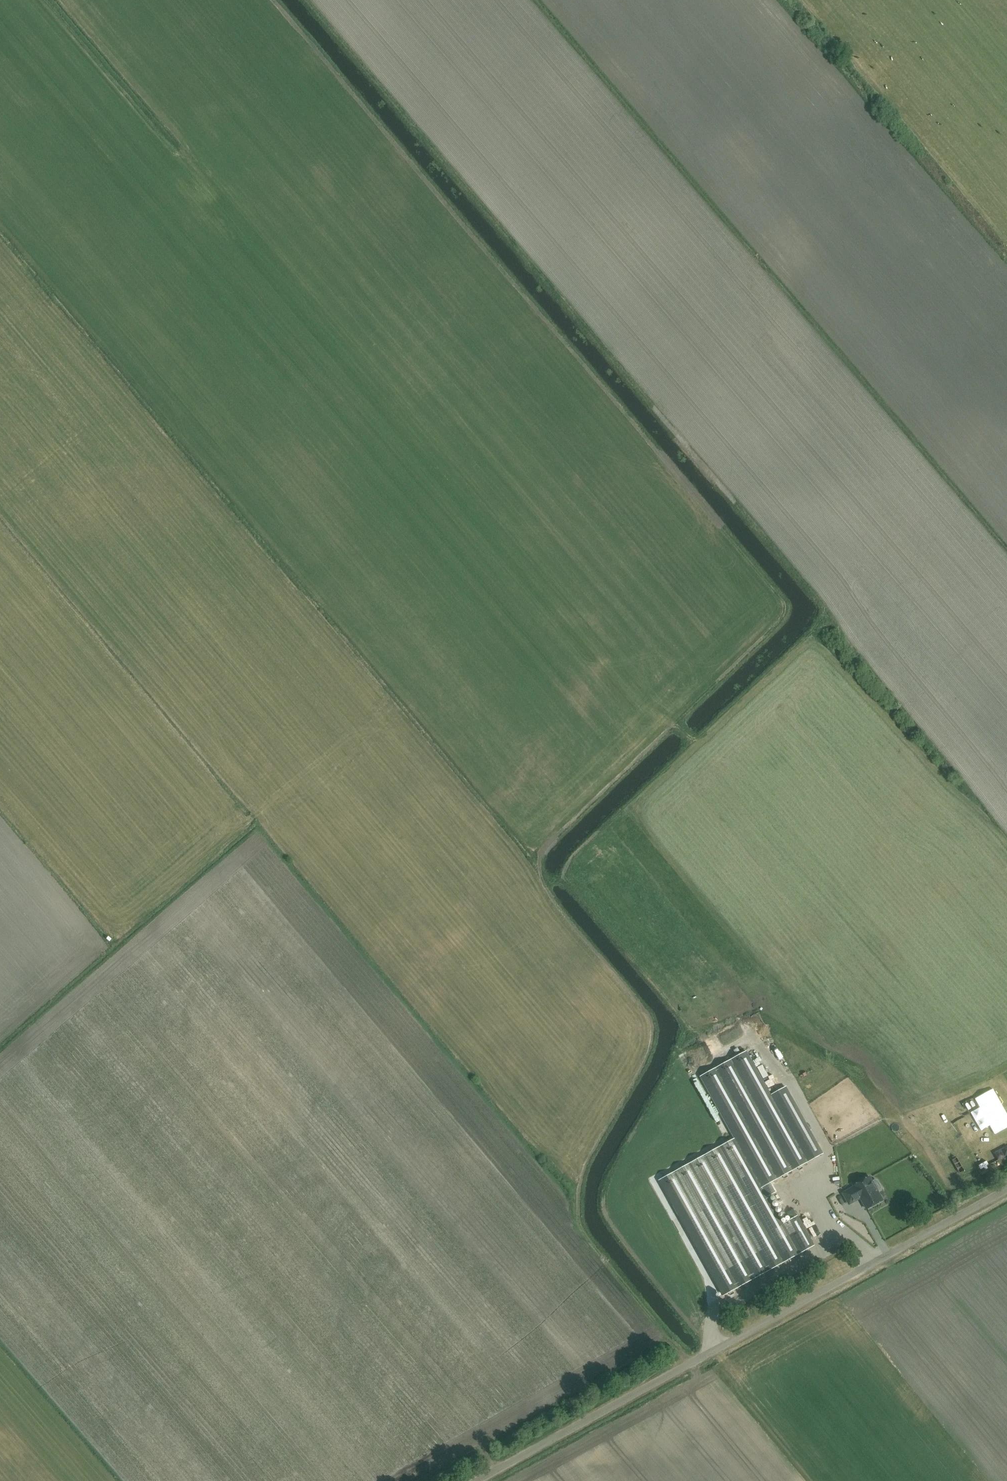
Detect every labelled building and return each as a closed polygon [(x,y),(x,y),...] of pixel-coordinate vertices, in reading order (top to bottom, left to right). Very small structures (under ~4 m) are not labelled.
[(605,858),(603,851),(597,853),(598,860),(605,858)] [(659,1180),(723,1296),(814,1245),(798,1216),(794,1209),(788,1212),(792,1219),(783,1224),(762,1187),(823,1153),(786,1087),(771,1096),(746,1051),(701,1077),(735,1138),(659,1180)] [(800,1176),(796,1181),(807,1191),(811,1186),(800,1176)] [(870,1177),(861,1181),(854,1185),(855,1187),(843,1193),(849,1204),(858,1199),(860,1198),(867,1209),(883,1200),(878,1191),(881,1190),(881,1188),(877,1180),(875,1180),(872,1181),(870,1177)] [(776,1209),(781,1218),(789,1215),(784,1205),(776,1209)] [(692,1312),(698,1309),(693,1298),(686,1301),(692,1312)] [(693,1327),(705,1332),(708,1324),(696,1319),(693,1327)]
